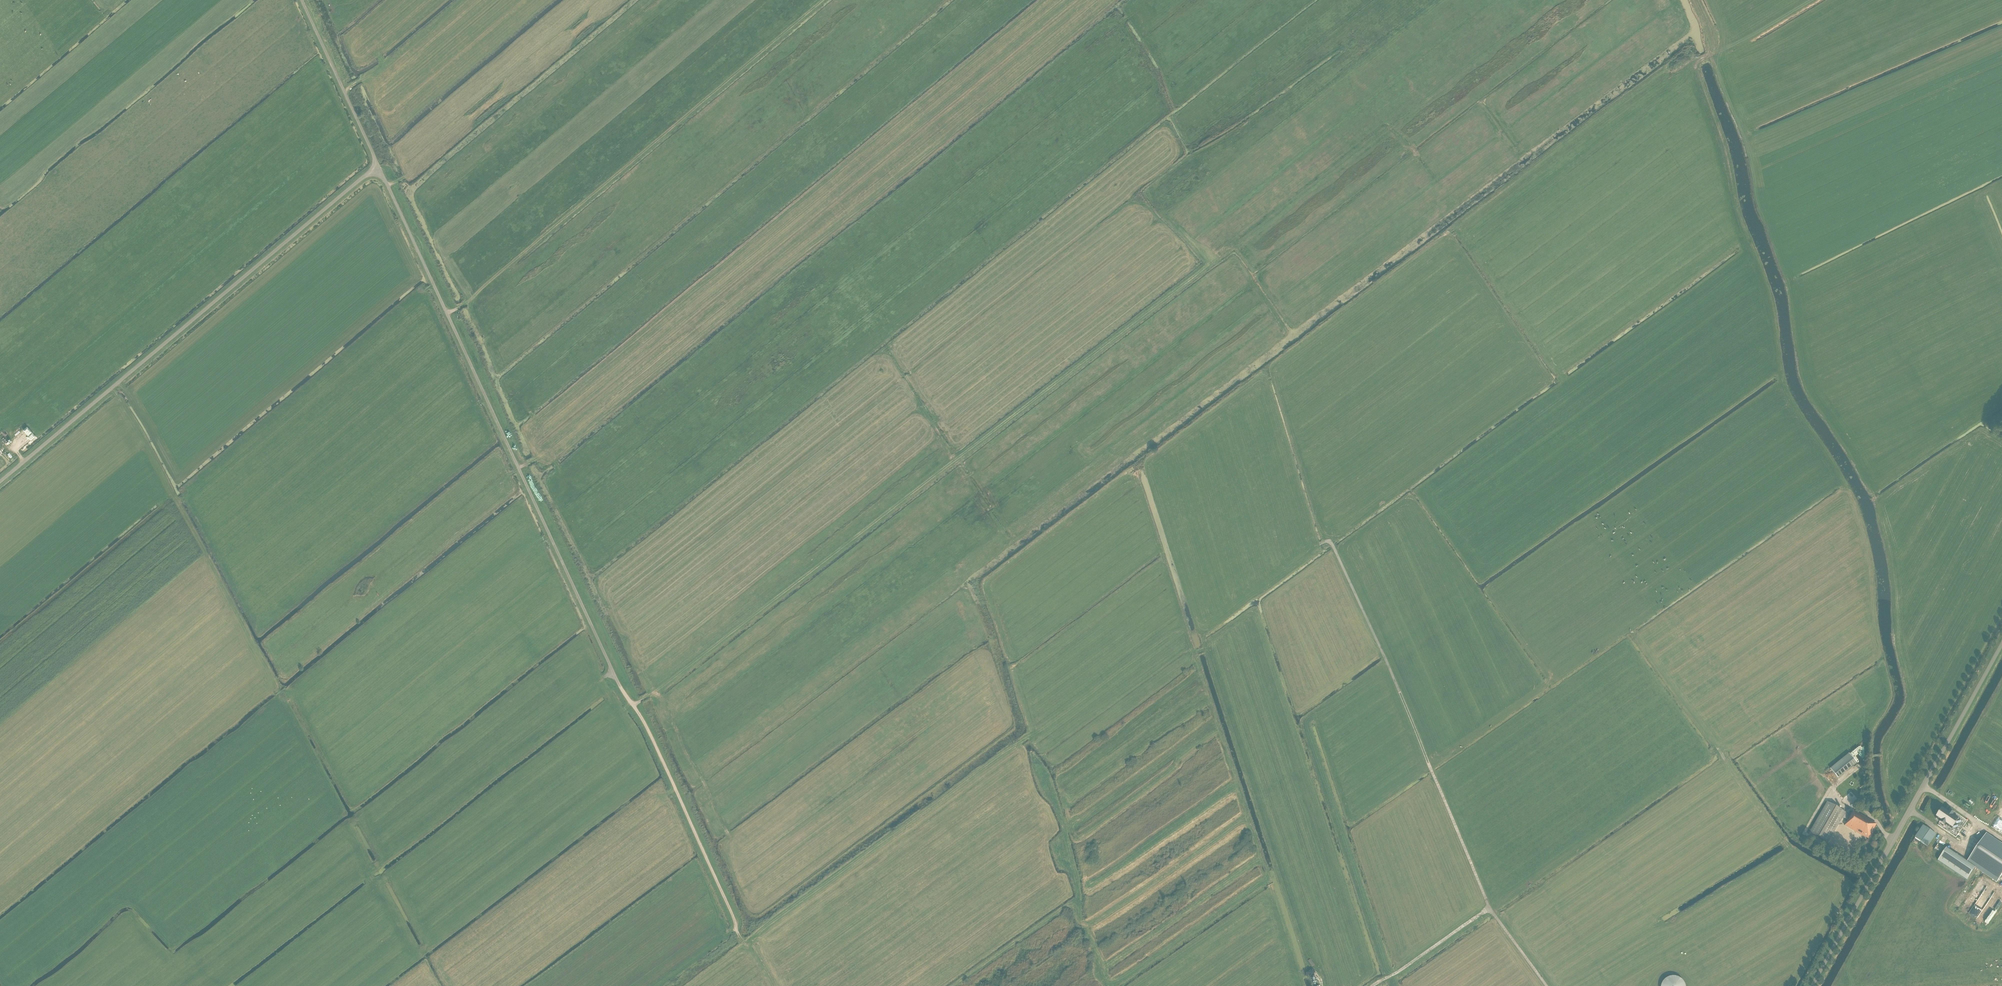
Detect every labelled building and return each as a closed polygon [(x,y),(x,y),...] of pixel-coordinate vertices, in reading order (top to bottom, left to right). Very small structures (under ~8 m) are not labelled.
[(1830,769),(1838,778),(1857,763),(1849,754),(1830,769)] [(1827,802),(1809,833),(1828,844),(1843,818),(1848,821),(1844,826),(1864,837),(1864,836),(1868,839),(1876,825),(1872,823),(1873,822),(1854,811),(1852,815),(1851,815),(1850,816),(1827,802)] [(1949,812),(1943,808),(1938,815),(1943,819),(1948,823),(1949,822),(1954,826),(1959,818),(1955,815),(1950,811),(1949,812)] [(1936,835),(1924,826),(1916,839),(1928,847),(1936,835)] [(1973,828),(1955,855),(1975,868),(1967,881),(1989,895),(2001,875),(2001,847),(1973,828)] [(1956,838),(1961,841),(1965,834),(1960,831),(1956,838)] [(1955,855),(1946,849),(1938,861),(1967,881),(1975,868),(1955,855)] [(1993,891),(1978,919),(1989,925),(1994,916),(1990,914),(2000,895),(1993,891)] [(1661,985),(1685,985),(1683,983),(1681,980),(1679,979),(1676,977),(1673,977),(1670,977),(1667,979),(1665,980),(1663,983),(1661,985)]
